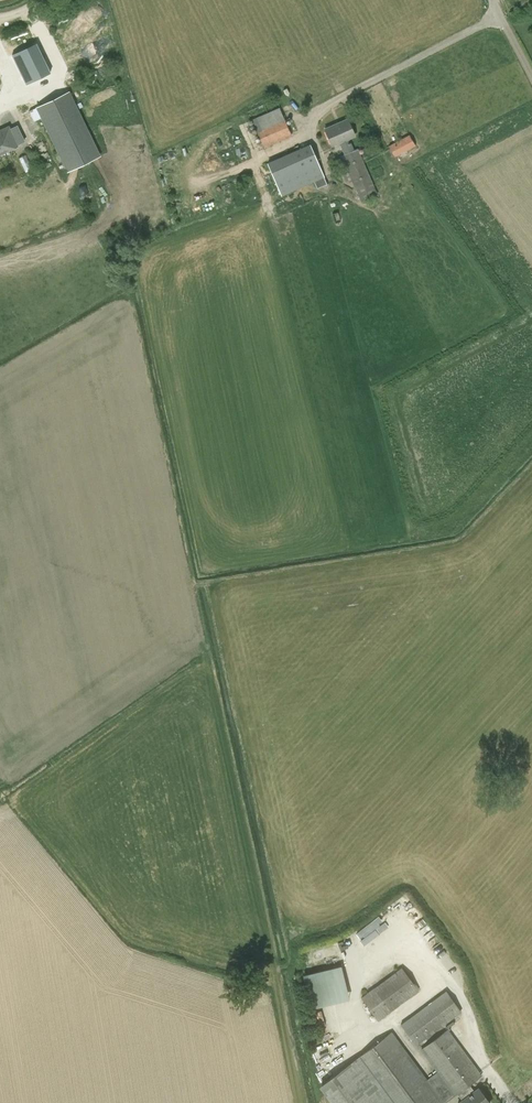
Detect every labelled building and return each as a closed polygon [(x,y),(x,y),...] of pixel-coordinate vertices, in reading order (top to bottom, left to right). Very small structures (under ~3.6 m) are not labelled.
[(35,46),(11,57),(25,87),(49,76),(35,46)] [(35,107),(67,172),(101,156),(69,91),(35,107)] [(279,107),(251,119),(263,146),(291,134),(279,107)] [(354,149),(349,138),(355,136),(348,118),(324,129),(332,146),(339,142),(344,153),(335,158),(346,183),(352,181),(361,203),(378,195),(358,148),(354,149)] [(19,146),(18,145),(25,141),(17,125),(11,128),(9,125),(0,129),(0,154),(19,146)] [(416,145),(410,134),(388,145),(394,157),(416,145)] [(327,184),(310,143),(267,162),(281,196),(314,182),(317,188),(327,184)] [(349,998),(341,964),(304,973),(312,1007),(349,998)] [(406,966),(403,968),(402,967),(361,997),(378,1021),(419,990),(417,988),(420,986),(406,966)] [(394,1015),(416,1046),(462,1012),(440,982),(394,1015)] [(445,1102),(455,1096),(457,1094),(462,1100),(458,1102),(490,1102),(478,1088),(474,1091),(470,1084),(482,1074),(448,1028),(420,1049),(437,1072),(427,1079),(392,1031),(322,1084),(336,1102),(444,1102),(445,1102)]
